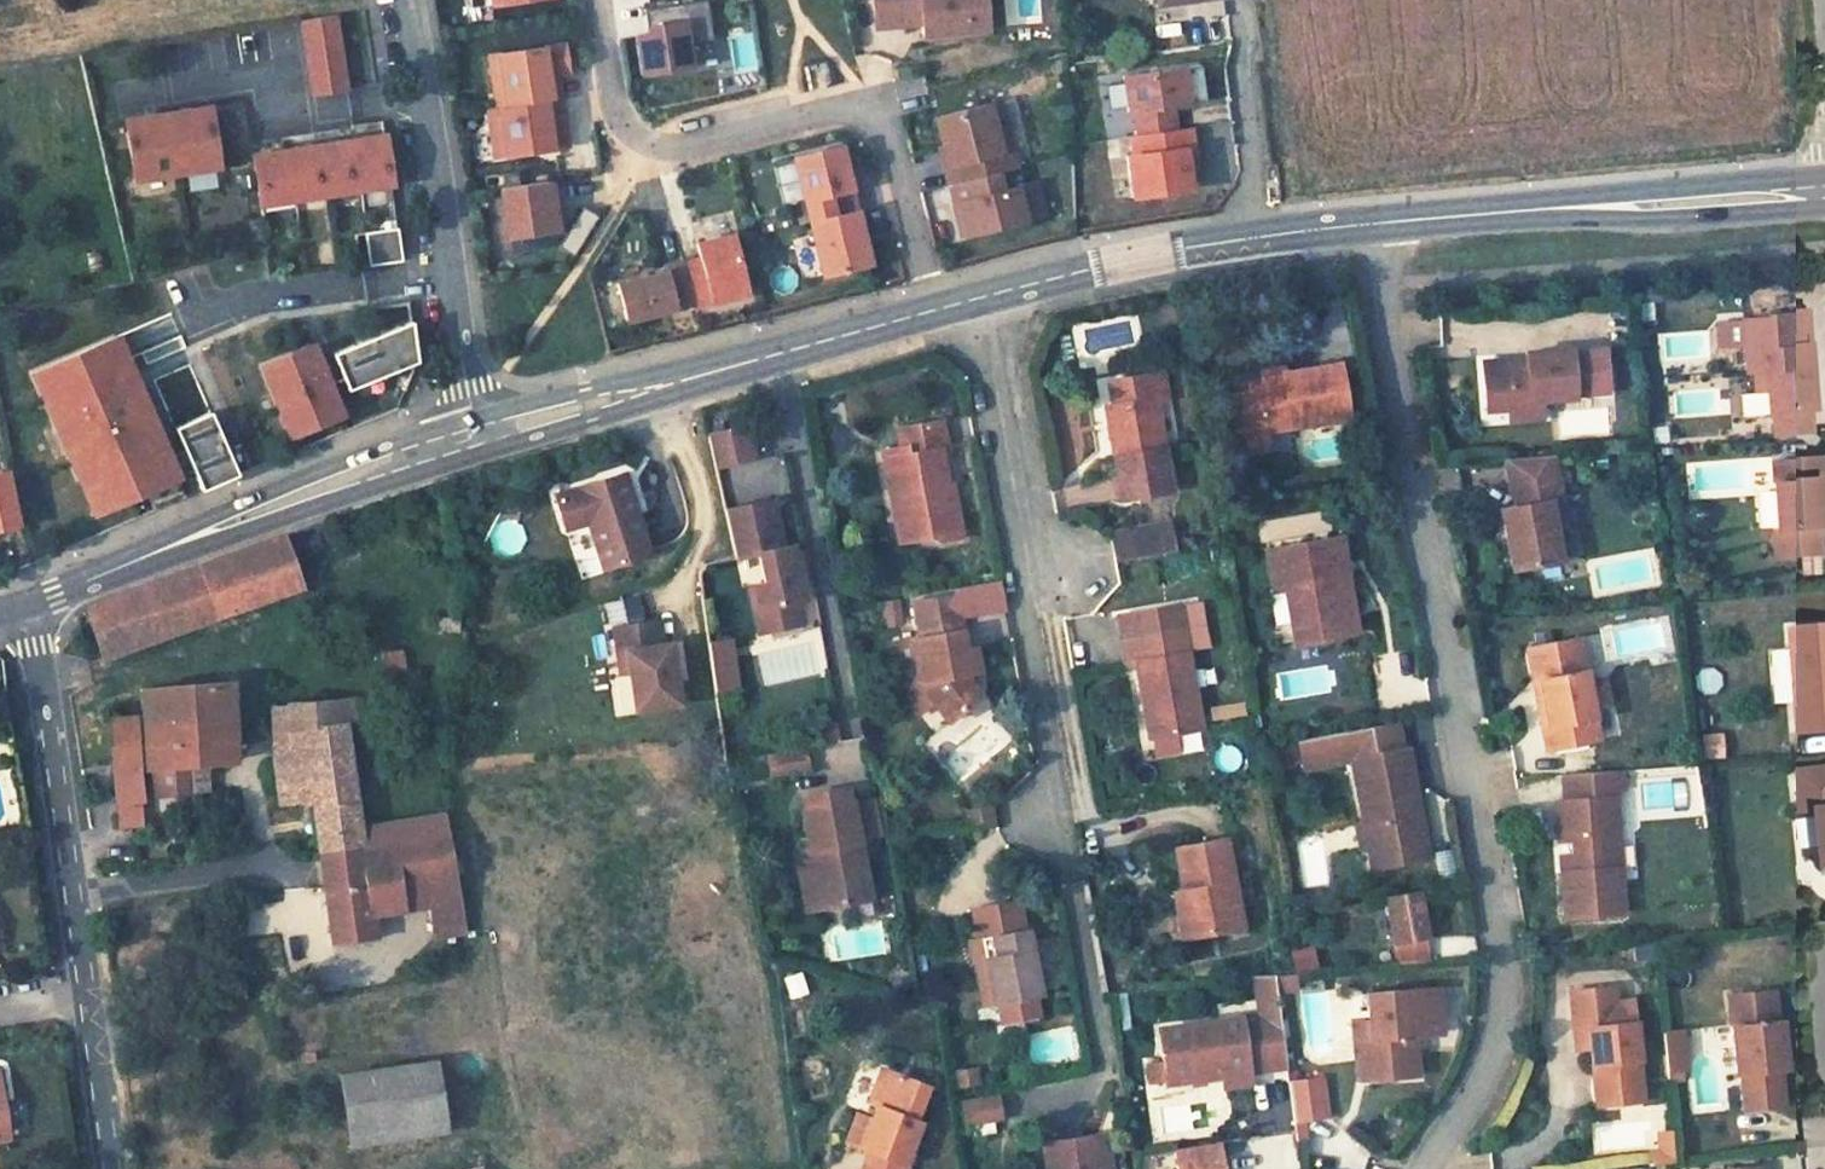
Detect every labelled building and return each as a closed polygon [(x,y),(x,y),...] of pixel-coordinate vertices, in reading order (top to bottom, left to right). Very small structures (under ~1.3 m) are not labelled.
[(651,5),(654,22),(647,30),(635,32),(641,71),(690,63),(686,40),(712,36),(706,0),(682,0),(651,5)] [(874,27),(910,24),(909,16),(920,16),(922,34),(967,30),(965,11),(984,9),(983,0),(871,0),(874,27)] [(1031,21),(1041,21),(1040,0),(1030,0),(1031,21)] [(654,22),(651,5),(643,6),(647,30),(654,22)] [(965,11),(967,30),(986,28),(984,9),(965,11)] [(344,84),(332,11),(299,17),(311,89),(344,84)] [(755,33),(733,35),(735,70),(757,68),(755,33)] [(563,43),(498,53),(503,84),(493,86),(497,106),(549,98),(546,74),(556,72),(567,70),(563,43)] [(503,84),(498,53),(488,55),(493,86),(503,84)] [(868,79),(891,79),(891,56),(867,57),(868,79)] [(1174,101),(1208,96),(1202,60),(1125,71),(1130,107),(1138,106),(1141,130),(1177,125),(1174,101)] [(546,74),(549,98),(553,97),(559,96),(556,72),(546,74)] [(549,98),(497,106),(482,108),(490,156),(555,146),(552,131),(548,132),(547,121),(557,120),(553,97),(549,98)] [(996,98),(934,115),(942,144),(945,143),(950,162),(947,163),(952,182),(997,171),(1003,169),(995,134),(1005,130),(996,98)] [(218,162),(207,102),(124,117),(135,177),(218,162)] [(1190,164),(1187,144),(1196,143),(1193,122),(1177,125),(1141,130),(1133,131),(1136,151),(1129,152),(1135,192),(1193,184),(1190,164)] [(995,134),(1003,169),(1014,166),(1005,130),(995,134)] [(390,180),(382,131),(251,153),(259,201),(390,180)] [(1199,163),(1196,143),(1187,144),(1190,164),(1199,163)] [(842,144),(796,155),(812,220),(858,208),(852,185),(849,186),(845,171),(848,170),(842,144)] [(997,171),(952,182),(957,201),(963,200),(971,231),(1025,217),(1017,184),(1001,188),(997,171)] [(1033,216),(1046,214),(1042,178),(1029,179),(1033,216)] [(547,179),(501,187),(508,234),(555,227),(547,179)] [(963,200),(957,201),(954,202),(962,233),(971,231),(963,200)] [(598,215),(582,205),(557,246),(573,256),(598,215)] [(858,208),(812,220),(825,272),(872,260),(867,242),(863,243),(861,235),(865,234),(858,208)] [(401,256),(396,223),(363,228),(367,261),(401,256)] [(732,234),(697,243),(701,258),(683,263),(694,304),(695,305),(747,291),(732,234)] [(683,263),(683,262),(665,266),(666,271),(617,283),(627,321),(694,304),(683,263)] [(352,388),(427,359),(419,316),(335,349),(352,388)] [(1767,324),(1738,326),(1743,378),(1752,377),(1764,376),(1765,397),(1767,421),(1771,420),(1809,417),(1814,416),(1805,318),(1767,321),(1767,324)] [(192,472),(127,328),(35,369),(101,513),(192,472)] [(353,412),(321,340),(262,366),(294,438),(353,412)] [(1511,366),(1481,367),(1485,416),(1507,415),(1529,413),(1529,407),(1539,407),(1572,405),(1569,356),(1524,359),(1525,365),(1525,372),(1512,373),(1511,366)] [(1264,379),(1230,385),(1238,430),(1265,425),(1266,431),(1349,416),(1340,362),(1284,373),(1284,376),(1264,379)] [(1263,370),(1264,379),(1284,376),(1283,367),(1263,370)] [(1114,403),(1123,454),(1115,455),(1122,498),(1169,491),(1153,396),(1149,371),(1102,380),(1107,405),(1114,403)] [(1764,376),(1752,377),(1753,398),(1765,397),(1764,376)] [(1114,403),(1107,405),(1115,455),(1123,454),(1114,403)] [(247,470),(235,444),(218,407),(180,423),(199,472),(194,474),(201,490),(247,470)] [(1529,413),(1507,415),(1508,427),(1540,425),(1539,407),(1529,407),(1529,413)] [(1809,417),(1771,420),(1773,444),(1811,441),(1809,417)] [(1265,425),(1238,430),(1240,445),(1268,440),(1266,431),(1265,425)] [(952,495),(946,458),(951,456),(946,429),(902,437),(905,456),(888,459),(900,526),(913,524),(917,546),(936,543),(943,548),(964,545),(958,506),(951,507),(949,495),(952,495)] [(751,430),(732,435),(740,467),(759,462),(751,430)] [(732,435),(712,439),(720,471),(740,467),(732,435)] [(1551,462),(1504,465),(1508,488),(1554,479),(1551,462)] [(1771,468),(1777,537),(1772,538),(1775,565),(1821,561),(1819,535),(1823,534),(1820,506),(1819,487),(1824,487),(1824,475),(1824,464),(1771,468)] [(631,478),(562,499),(573,534),(596,527),(610,573),(656,559),(631,478)] [(1554,479),(1508,488),(1512,512),(1498,515),(1510,576),(1559,566),(1551,529),(1547,507),(1559,504),(1554,479)] [(1559,504),(1547,507),(1551,529),(1563,526),(1559,504)] [(756,562),(762,589),(751,591),(756,613),(762,612),(768,635),(806,627),(800,604),(795,585),(804,583),(795,545),(786,547),(776,505),(730,515),(741,565),(756,562)] [(1170,520),(1109,531),(1110,538),(1172,527),(1170,520)] [(917,546),(913,524),(900,526),(904,548),(917,546)] [(1172,527),(1110,538),(1115,560),(1177,550),(1172,527)] [(281,534),(200,563),(219,613),(299,585),(282,536),(281,534)] [(1340,535),(1270,547),(1275,586),(1292,583),(1302,639),(1356,631),(1340,535)] [(200,563),(85,604),(89,617),(102,655),(219,613),(200,563)] [(795,585),(800,604),(809,601),(804,583),(795,585)] [(1292,583),(1286,585),(1295,640),(1302,639),(1292,583)] [(751,624),(754,638),(768,635),(762,612),(756,613),(751,591),(744,593),(751,624)] [(904,620),(899,597),(884,600),(889,624),(904,620)] [(1122,613),(1125,637),(1128,664),(1137,662),(1150,734),(1202,726),(1189,651),(1187,651),(1182,627),(1179,603),(1122,613)] [(457,614),(434,616),(435,628),(459,628),(457,614)] [(916,639),(897,642),(904,689),(911,688),(932,684),(934,697),(940,708),(948,725),(988,705),(975,678),(986,676),(981,651),(973,653),(967,616),(922,623),(924,638),(916,639)] [(667,647),(665,626),(620,631),(622,653),(634,652),(636,670),(640,709),(682,704),(676,646),(667,647)] [(1786,633),(1795,738),(1824,735),(1824,629),(1786,633)] [(714,637),(717,689),(740,688),(737,636),(714,637)] [(1578,644),(1526,654),(1544,755),(1597,746),(1590,712),(1586,689),(1578,644)] [(402,649),(381,652),(384,670),(405,668),(402,649)] [(636,670),(634,652),(622,653),(624,672),(636,670)] [(230,681),(146,686),(148,719),(203,714),(203,737),(233,736),(230,681)] [(932,684),(911,688),(913,708),(919,719),(940,708),(934,697),(932,684)] [(1601,686),(1586,689),(1590,712),(1605,709),(1601,686)] [(348,698),(271,703),(271,730),(343,718),(350,718),(348,698)] [(133,713),(110,715),(111,743),(136,741),(133,713)] [(151,783),(190,782),(190,762),(188,738),(203,737),(203,714),(148,719),(149,746),(150,765),(151,783)] [(343,718),(271,730),(273,758),(346,747),(343,718)] [(15,736),(13,721),(0,723),(0,739),(15,736)] [(1398,721),(1372,726),(1377,750),(1403,746),(1398,721)] [(1353,754),(1358,786),(1374,783),(1368,752),(1377,750),(1372,726),(1299,739),(1303,764),(1353,754)] [(1726,756),(1725,731),(1702,732),(1704,757),(1726,756)] [(203,737),(188,738),(190,762),(206,761),(233,760),(233,736),(203,737)] [(136,741),(111,743),(113,763),(119,822),(138,820),(136,796),(142,796),(139,766),(136,746),(136,741)] [(1429,857),(1408,745),(1403,746),(1377,750),(1368,752),(1374,783),(1358,786),(1365,823),(1371,821),(1374,841),(1369,850),(1373,869),(1429,857)] [(149,746),(136,746),(139,766),(150,765),(149,746)] [(448,835),(360,848),(357,826),(346,747),(273,758),(277,789),(311,784),(327,898),(330,916),(334,942),(373,936),(369,910),(405,905),(400,877),(423,872),(428,903),(433,935),(465,930),(459,892),(449,841),(448,835)] [(798,747),(762,754),(766,772),(802,765),(798,747)] [(192,782),(193,789),(206,787),(206,761),(190,762),(190,782),(192,782)] [(1793,774),(1797,816),(1812,815),(1817,877),(1824,876),(1824,772),(1793,774)] [(1620,776),(1598,778),(1599,795),(1618,794),(1622,793),(1620,776)] [(1627,776),(1620,776),(1622,793),(1629,793),(1627,776)] [(1598,778),(1565,781),(1567,805),(1619,801),(1618,794),(1599,795),(1598,778)] [(866,832),(856,785),(804,795),(813,840),(816,839),(821,863),(827,861),(832,888),(875,880),(870,853),(864,855),(859,834),(866,832)] [(1619,801),(1567,805),(1568,824),(1561,825),(1563,846),(1575,845),(1576,860),(1570,860),(1572,876),(1566,877),(1570,922),(1628,918),(1625,872),(1620,872),(1618,851),(1623,851),(1619,801)] [(974,830),(997,825),(994,810),(971,815),(974,830)] [(444,813),(357,826),(360,848),(448,835),(445,818),(444,813)] [(1358,824),(1362,851),(1369,850),(1374,841),(1371,821),(1365,823),(1358,824)] [(1223,839),(1177,847),(1185,891),(1194,889),(1202,932),(1240,925),(1223,839)] [(423,872),(400,877),(405,905),(428,903),(423,872)] [(1185,891),(1176,892),(1184,936),(1202,932),(1194,889),(1185,891)] [(1422,935),(1415,891),(1384,897),(1392,941),(1422,935)] [(327,898),(316,900),(318,918),(330,916),(327,898)] [(987,960),(993,996),(1001,995),(1037,988),(1039,988),(1029,931),(972,940),(975,961),(987,960)] [(1422,935),(1392,941),(1396,964),(1427,961),(1422,935)] [(1436,937),(1436,951),(1464,952),(1464,938),(1436,937)] [(1316,943),(1293,947),(1297,969),(1320,964),(1316,943)] [(791,999),(811,993),(803,969),(784,976),(791,999)] [(1295,973),(1274,975),(1276,991),(1296,988),(1295,973)] [(1274,975),(1251,978),(1255,1014),(1279,1011),(1276,991),(1274,975)] [(1037,988),(1001,995),(1005,1016),(1040,1009),(1037,988)] [(1410,989),(1367,992),(1369,1022),(1374,1078),(1418,1074),(1410,989)] [(1611,991),(1567,996),(1572,1034),(1586,1033),(1588,1052),(1591,1078),(1603,1076),(1606,1108),(1641,1105),(1630,1005),(1613,1007),(1611,991)] [(1772,994),(1727,999),(1735,1078),(1740,1077),(1744,1114),(1783,1109),(1779,1072),(1785,1072),(1781,1036),(1779,1024),(1775,1024),(1772,994)] [(1286,1066),(1279,1011),(1255,1014),(1159,1027),(1166,1081),(1224,1074),(1223,1067),(1247,1064),(1248,1071),(1286,1066)] [(1369,1022),(1357,1023),(1362,1079),(1374,1078),(1369,1022)] [(1678,1028),(1659,1030),(1662,1054),(1680,1052),(1678,1028)] [(1586,1033),(1572,1034),(1574,1053),(1588,1052),(1586,1033)] [(1680,1052),(1662,1054),(1664,1069),(1678,1067),(1682,1067),(1680,1052)] [(435,1059),(340,1073),(342,1093),(439,1080),(435,1059)] [(956,1067),(958,1085),(983,1082),(981,1064),(956,1067)] [(1224,1074),(1226,1086),(1249,1083),(1248,1071),(1247,1064),(1223,1067),(1224,1074)] [(928,1084),(883,1067),(869,1101),(877,1104),(872,1118),(857,1111),(846,1140),(904,1163),(921,1120),(914,1117),(928,1084)] [(1678,1067),(1664,1069),(1665,1079),(1679,1077),(1678,1067)] [(1603,1076),(1591,1078),(1595,1109),(1606,1108),(1603,1076)] [(1321,1078),(1288,1082),(1293,1121),(1303,1119),(1326,1116),(1321,1078)] [(439,1080),(342,1093),(349,1146),(446,1129),(439,1080)] [(8,1134),(0,1084),(0,1135),(8,1134)] [(968,1125),(1007,1116),(1001,1091),(962,1099),(968,1125)] [(1303,1119),(1293,1121),(1296,1140),(1306,1139),(1303,1119)] [(1094,1128),(1038,1136),(1044,1168),(1101,1168),(1094,1128)] [(1655,1129),(1657,1162),(1678,1161),(1677,1128),(1655,1129)] [(1173,1156),(1175,1168),(1221,1168),(1217,1148),(1173,1156)]
